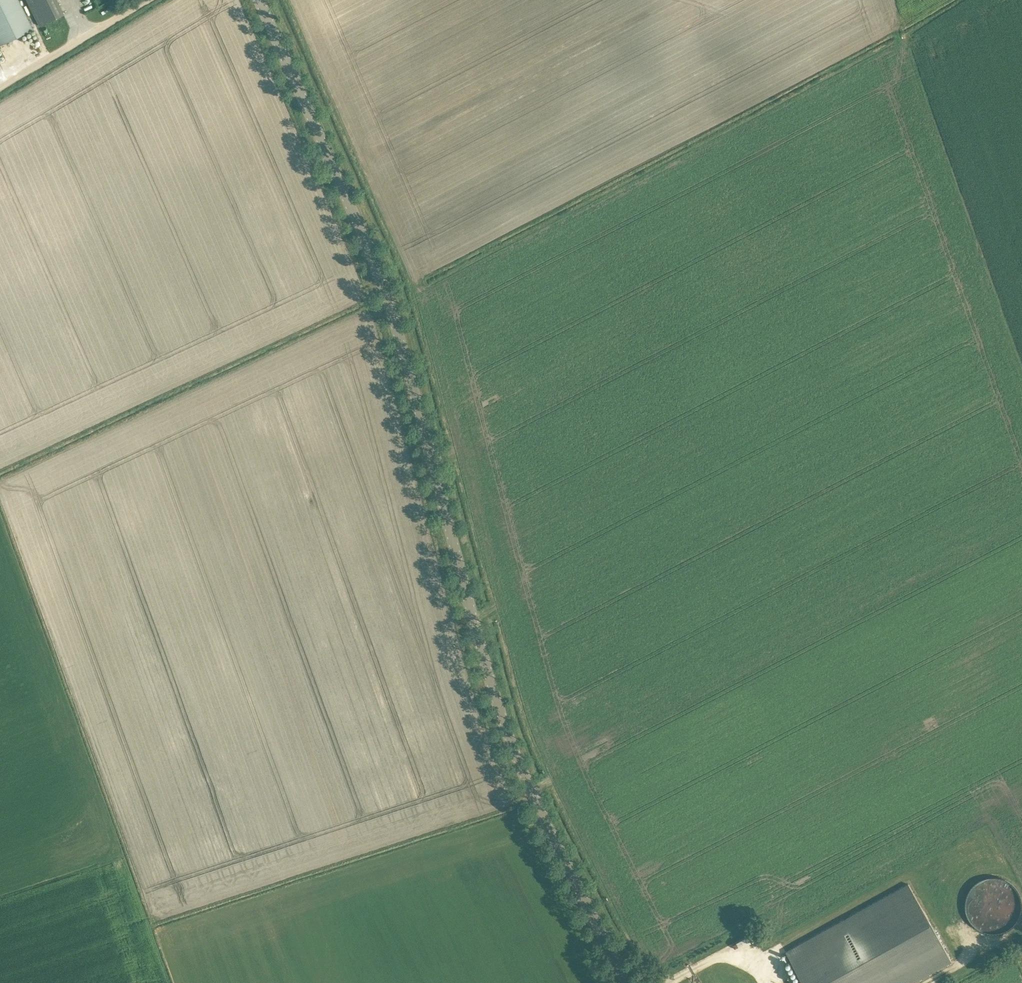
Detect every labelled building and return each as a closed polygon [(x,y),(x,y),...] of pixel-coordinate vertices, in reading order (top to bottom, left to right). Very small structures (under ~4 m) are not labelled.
[(32,29),(18,0),(0,0),(0,45),(32,29)] [(56,0),(27,0),(40,26),(63,14),(56,0)] [(978,914),(977,922),(1006,926),(1006,922),(1015,923),(1020,884),(971,878),(967,912),(978,914)] [(908,884),(786,952),(803,982),(912,982),(951,962),(908,884)]
